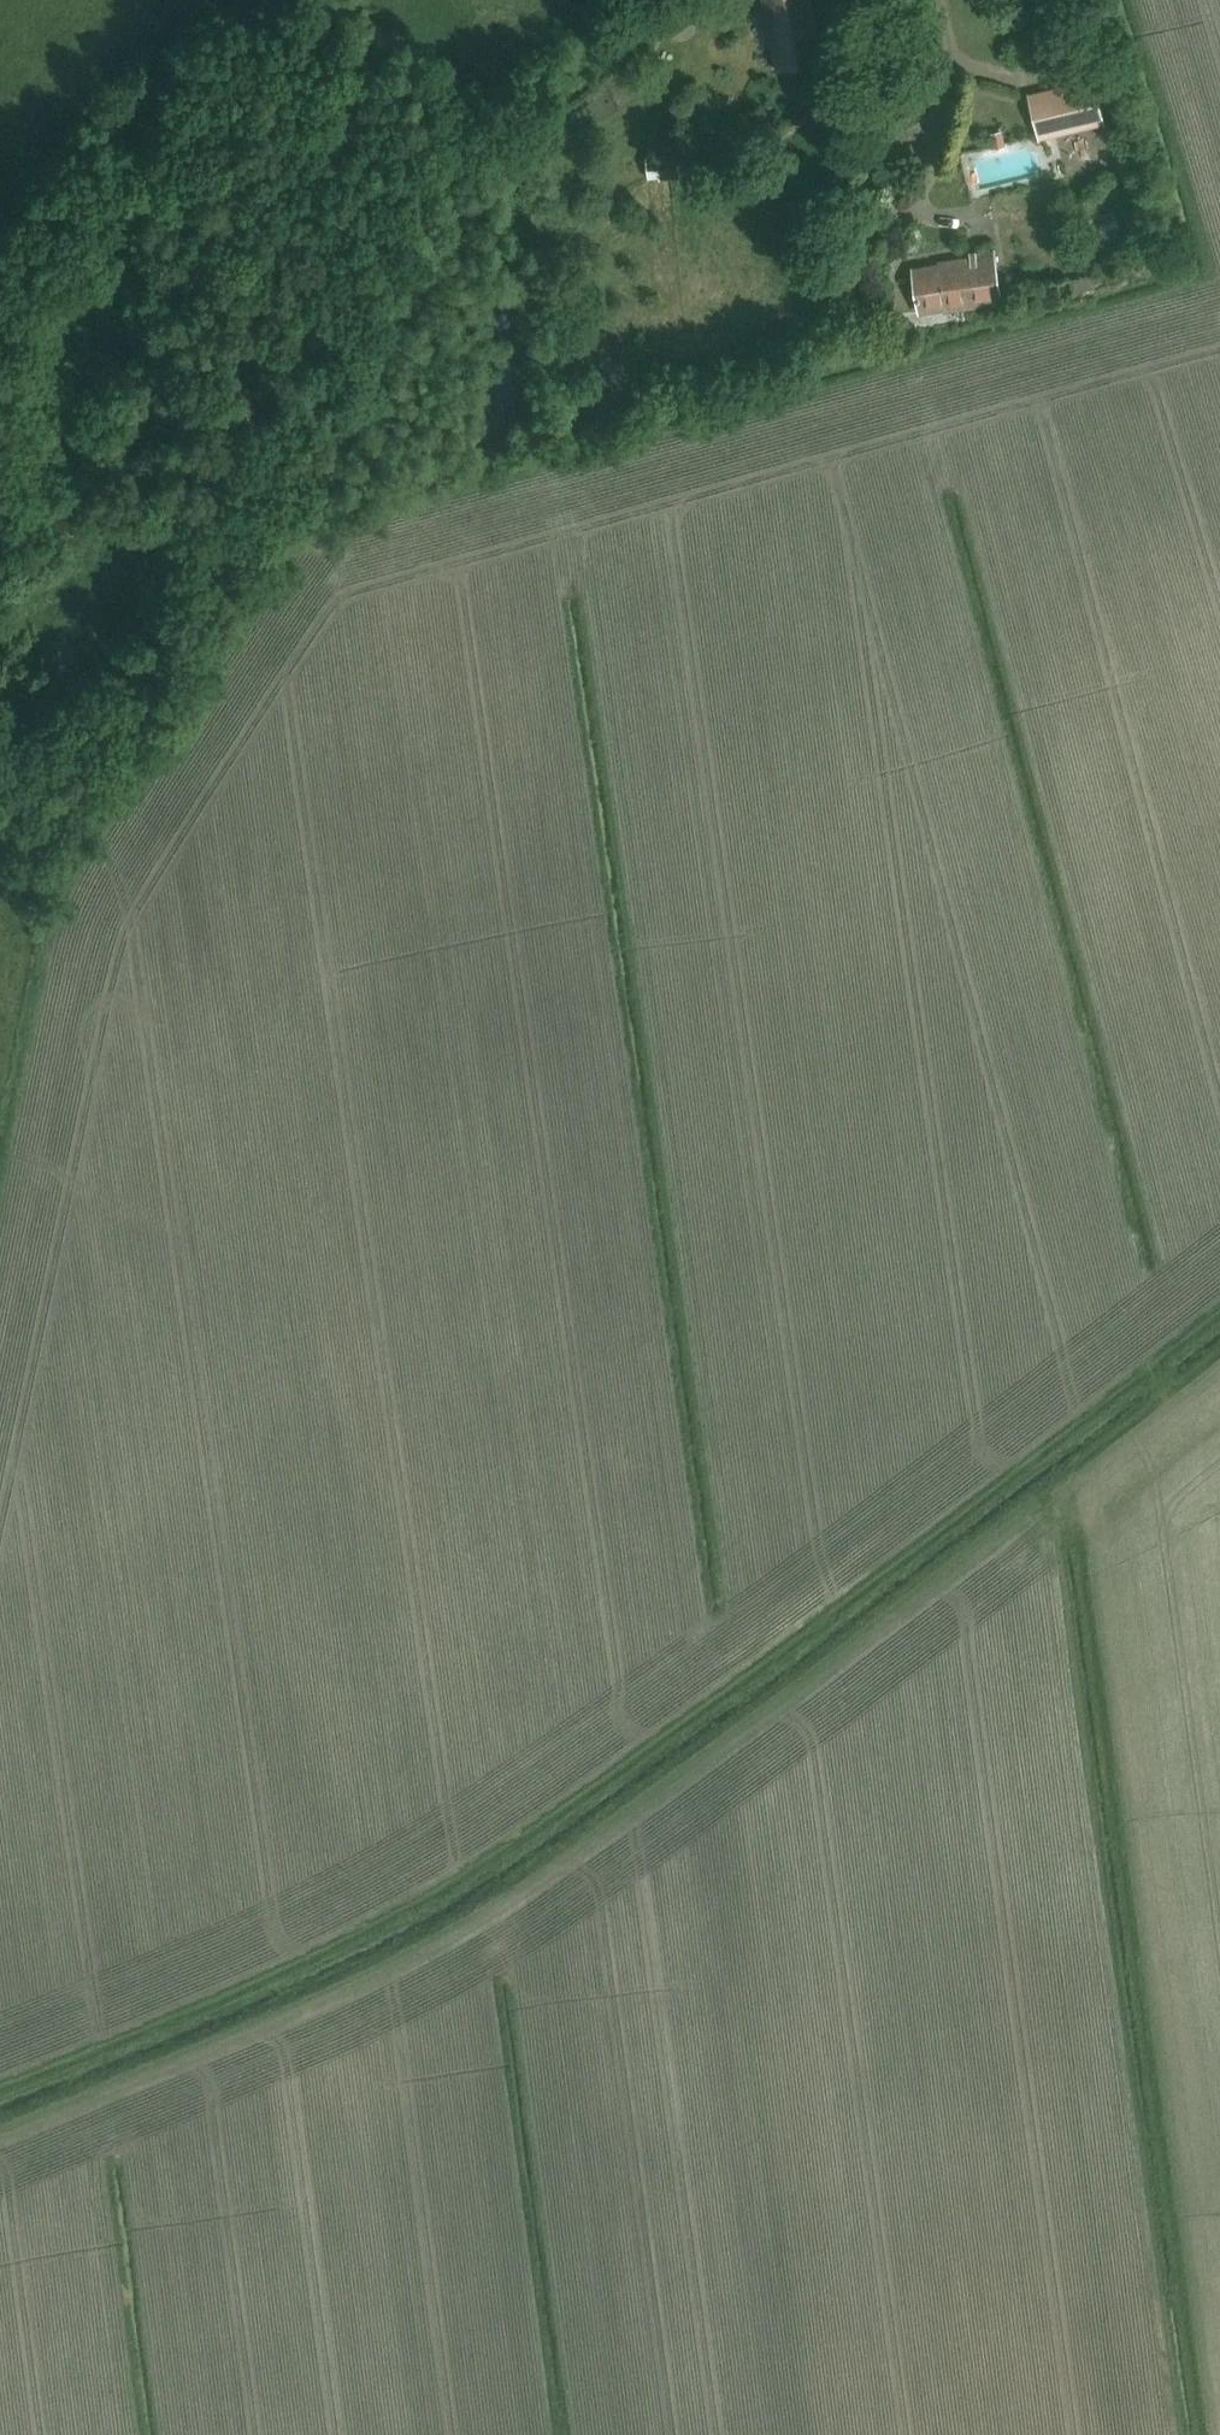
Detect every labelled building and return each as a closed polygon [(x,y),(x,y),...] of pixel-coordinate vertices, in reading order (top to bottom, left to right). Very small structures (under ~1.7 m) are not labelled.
[(778,67),(823,58),(811,0),(764,0),(778,67)] [(1093,82),(1035,96),(1044,133),(1102,118),(1093,82)] [(983,160),(985,165),(971,169),(980,197),(1046,177),(1036,144),(983,160)] [(681,176),(678,154),(645,159),(648,180),(681,176)] [(1119,208),(1104,212),(1108,232),(1123,228),(1119,208)] [(915,269),(922,311),(952,306),(952,308),(1002,301),(995,253),(938,262),(939,265),(915,269)]
